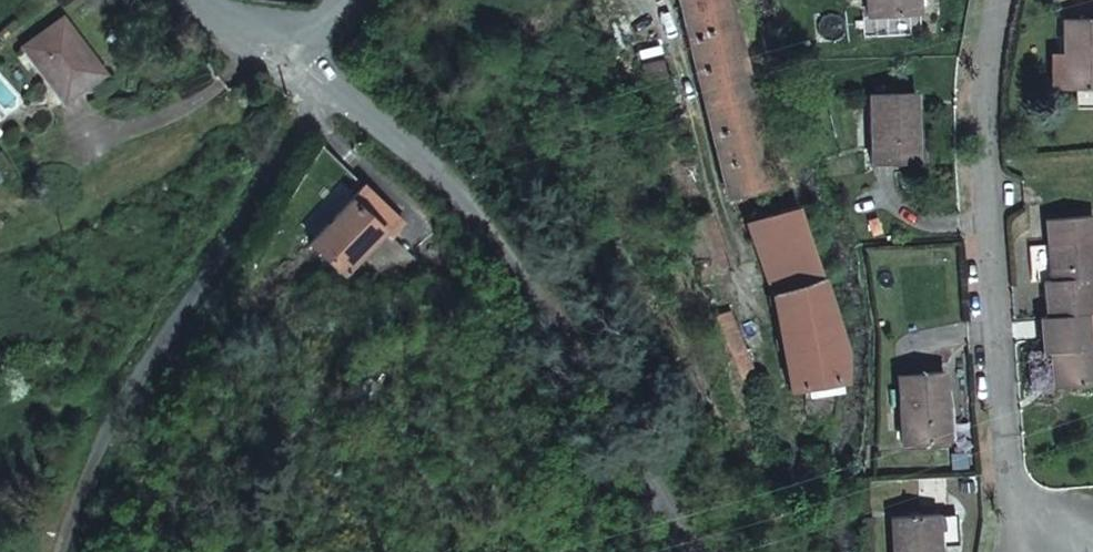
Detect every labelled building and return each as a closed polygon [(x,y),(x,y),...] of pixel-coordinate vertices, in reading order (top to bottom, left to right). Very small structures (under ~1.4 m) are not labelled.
[(771,187),(738,48),(727,0),(674,0),(681,25),(726,198),(771,187)] [(866,19),(913,17),(912,0),(865,0),(866,19)] [(98,68),(59,13),(20,40),(59,95),(98,68)] [(1060,22),(1061,91),(1092,90),(1092,20),(1060,22)] [(911,95),(865,96),(867,166),(913,164),(911,95)] [(629,113),(636,132),(648,128),(640,109),(629,113)] [(402,221),(365,187),(313,242),(344,270),(382,230),(389,235),(402,221)] [(844,344),(828,295),(796,208),(746,220),(766,284),(787,389),(838,380),(844,344)] [(682,224),(702,274),(727,263),(707,214),(682,224)] [(1043,318),(1082,315),(1089,314),(1087,281),(1092,280),(1092,275),(1089,221),(1044,224),(1049,283),(1041,284),(1043,318)] [(725,307),(712,312),(716,320),(741,378),(754,373),(725,307)] [(1043,318),(1036,319),(1039,355),(1046,354),(1049,390),(1092,387),(1092,369),(1092,349),(1085,350),(1082,315),(1043,318)] [(939,374),(894,377),(898,446),(942,444),(939,374)] [(886,519),(888,551),(934,551),(931,517),(886,519)]
